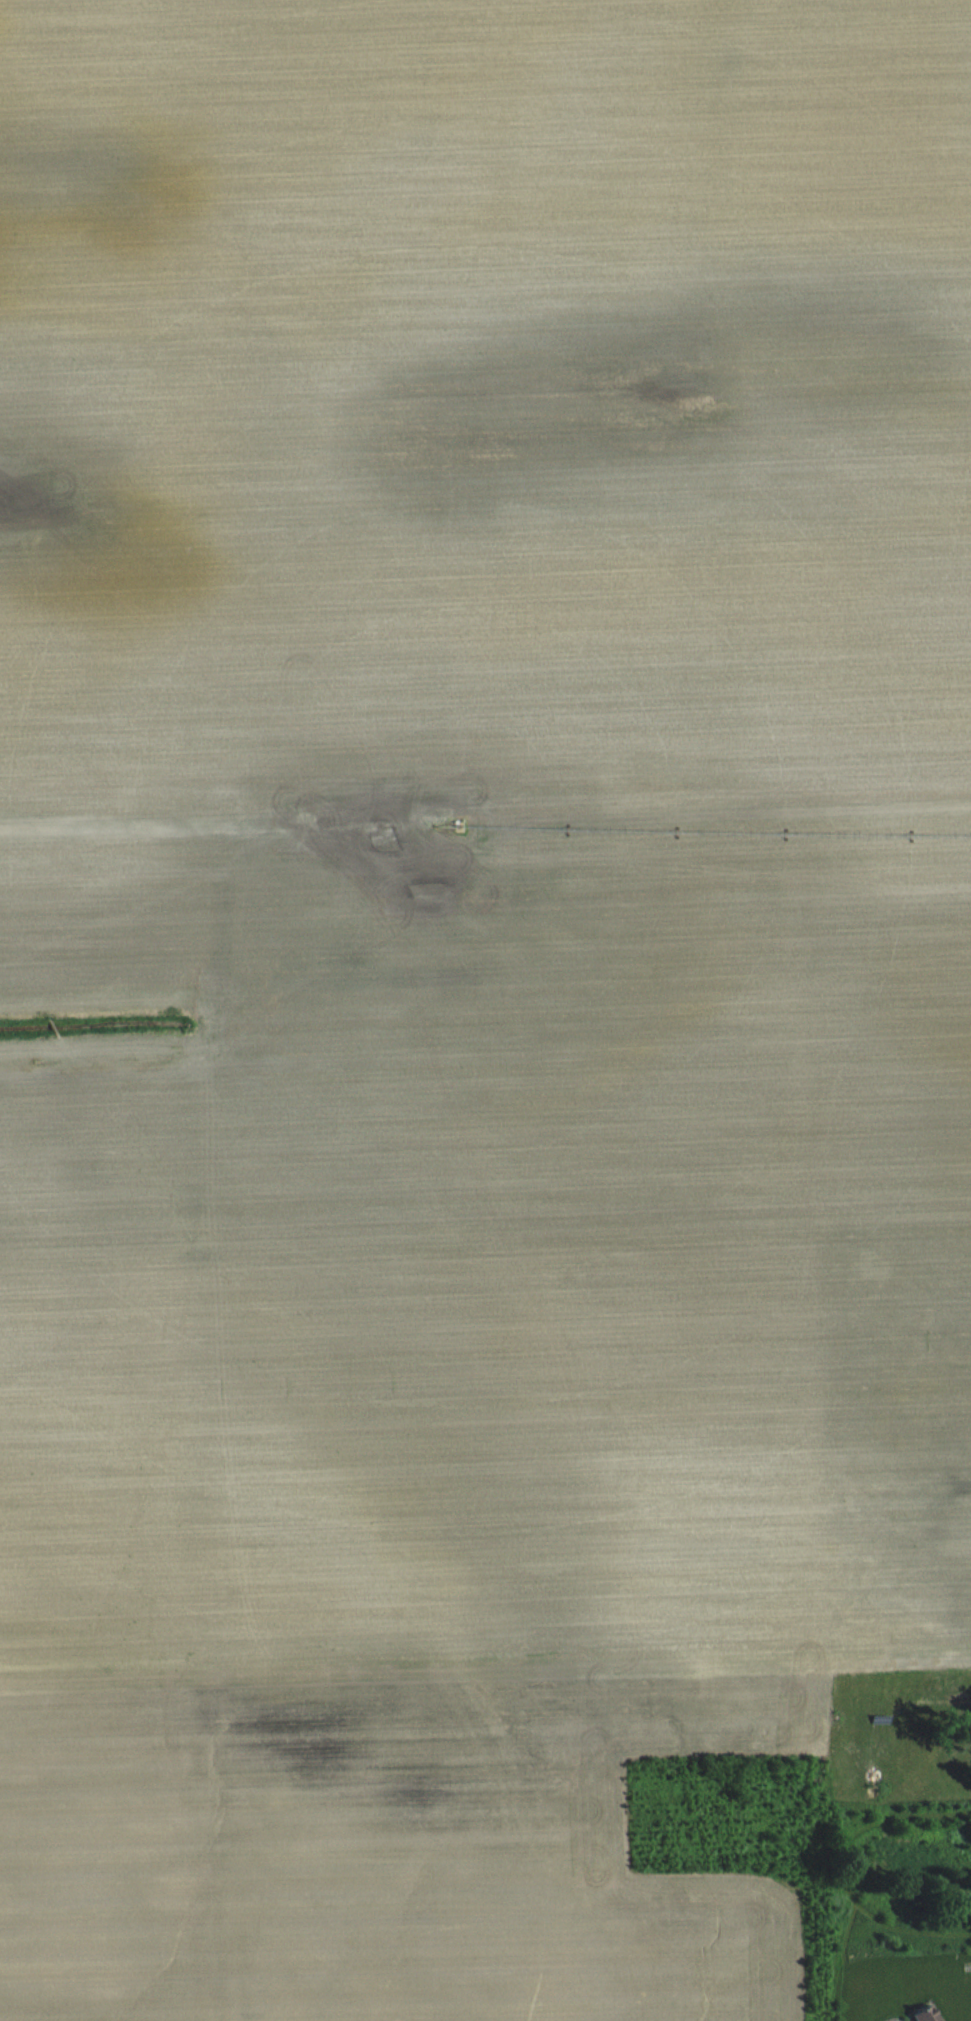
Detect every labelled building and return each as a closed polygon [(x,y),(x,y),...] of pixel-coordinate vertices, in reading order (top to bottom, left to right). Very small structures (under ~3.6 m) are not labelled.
[(927,2002),(908,2012),(913,2020),(937,2020),(927,2002)]
